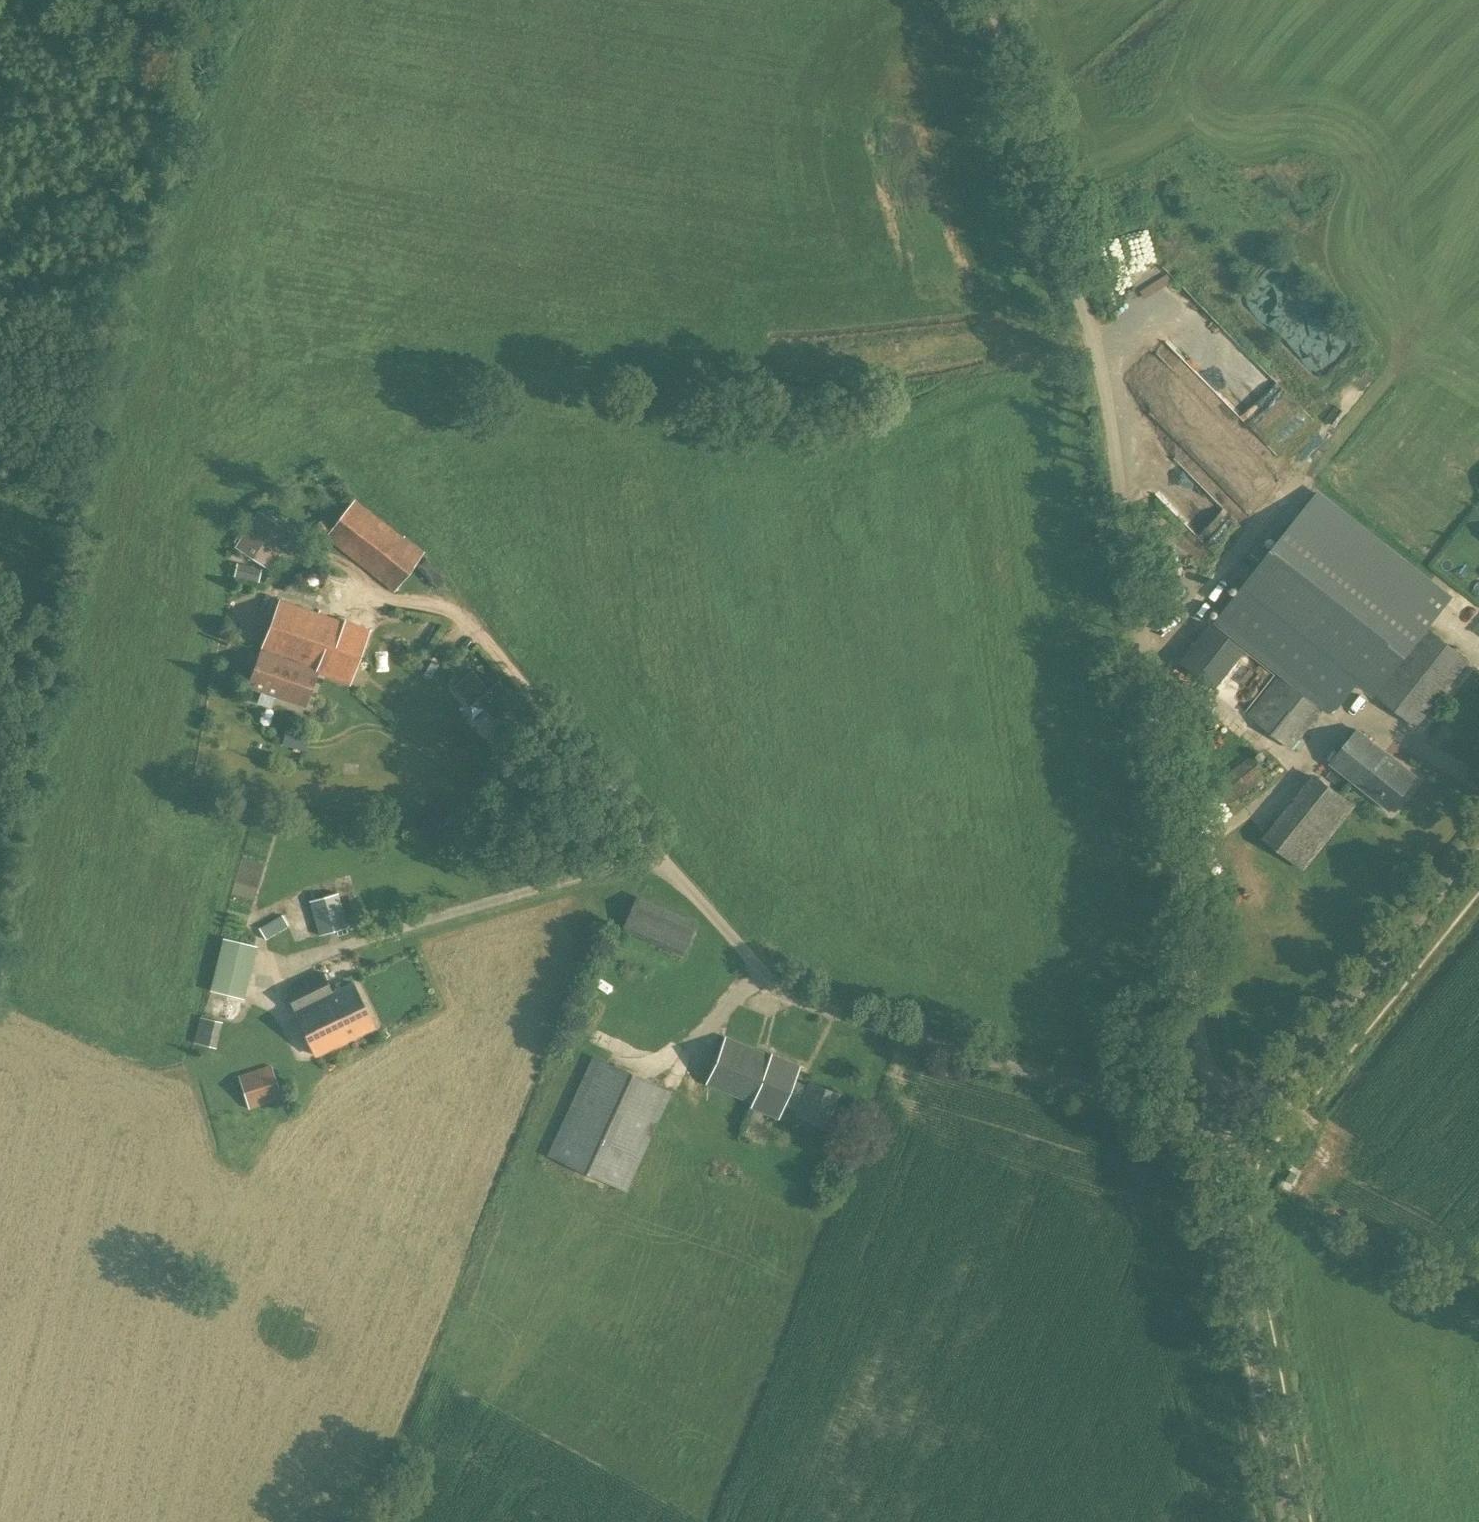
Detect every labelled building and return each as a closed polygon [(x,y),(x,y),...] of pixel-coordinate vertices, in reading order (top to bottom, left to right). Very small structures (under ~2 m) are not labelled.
[(1374,693),(1416,727),(1468,661),(1430,629),(1445,608),(1454,597),(1432,580),(1319,490),(1238,591),(1216,620),(1332,713),(1358,680),(1374,693)] [(325,537),(394,592),(425,552),(405,535),(403,536),(355,499),(325,537)] [(237,546),(268,567),(290,534),(259,513),(237,546)] [(261,568),(237,563),(234,577),(259,582),(261,568)] [(279,600),(261,648),(319,669),(318,672),(349,683),(369,629),(345,621),(344,624),(279,600)] [(1216,689),(1247,649),(1213,622),(1181,661),(1216,689)] [(318,672),(319,669),(261,648),(247,686),(305,707),(318,672)] [(1248,713),(1292,749),(1323,709),(1279,674),(1248,713)] [(309,736),(286,729),(282,743),(305,750),(309,736)] [(1331,763),(1390,810),(1416,779),(1357,731),(1331,763)] [(1214,783),(1230,804),(1268,775),(1252,754),(1214,783)] [(1314,775),(1263,838),(1305,870),(1356,806),(1314,775)] [(338,892),(308,900),(318,936),(348,928),(338,892)] [(621,929),(682,956),(697,922),(636,894),(621,929)] [(259,928),(265,938),(288,925),(282,914),(259,928)] [(223,937),(209,989),(244,998),(258,946),(223,937)] [(354,982),(333,992),(324,973),(285,990),(315,1055),(375,1027),(354,982)] [(193,1041),(216,1047),(223,1022),(200,1016),(193,1041)] [(808,1086),(794,1080),(800,1064),(770,1051),(770,1053),(725,1036),(706,1082),(752,1101),(751,1105),(779,1116),(784,1105),(798,1111),(796,1114),(826,1126),(838,1094),(809,1083),(808,1086)] [(546,1155),(626,1191),(672,1092),(593,1054),(546,1155)] [(282,1099),(271,1065),(238,1075),(248,1109),(282,1099)]
